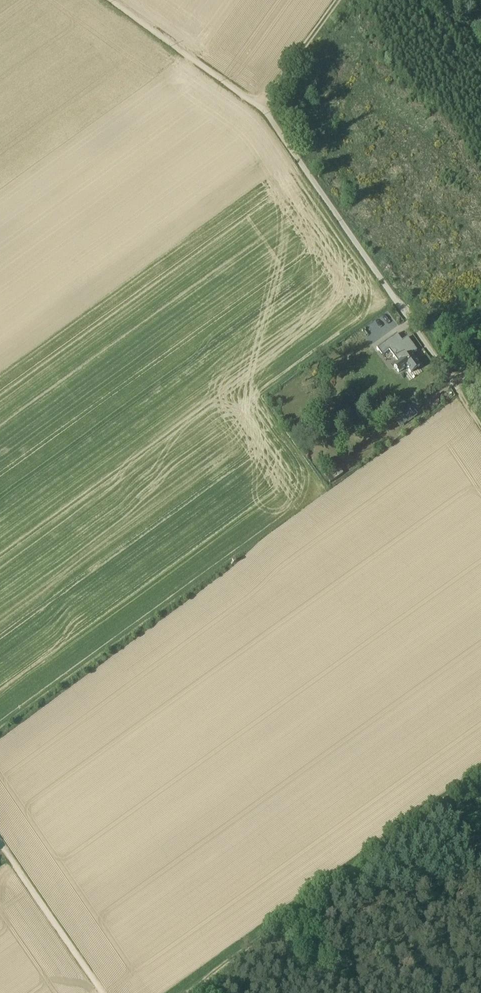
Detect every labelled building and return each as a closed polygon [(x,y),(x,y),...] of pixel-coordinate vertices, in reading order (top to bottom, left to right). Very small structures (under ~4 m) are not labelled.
[(407,339),(402,343),(396,335),(377,349),(382,356),(389,351),(391,350),(401,363),(394,367),(399,373),(406,368),(411,374),(420,367),(411,355),(416,351),(407,339)] [(410,406),(401,413),(408,422),(417,416),(410,406)]
